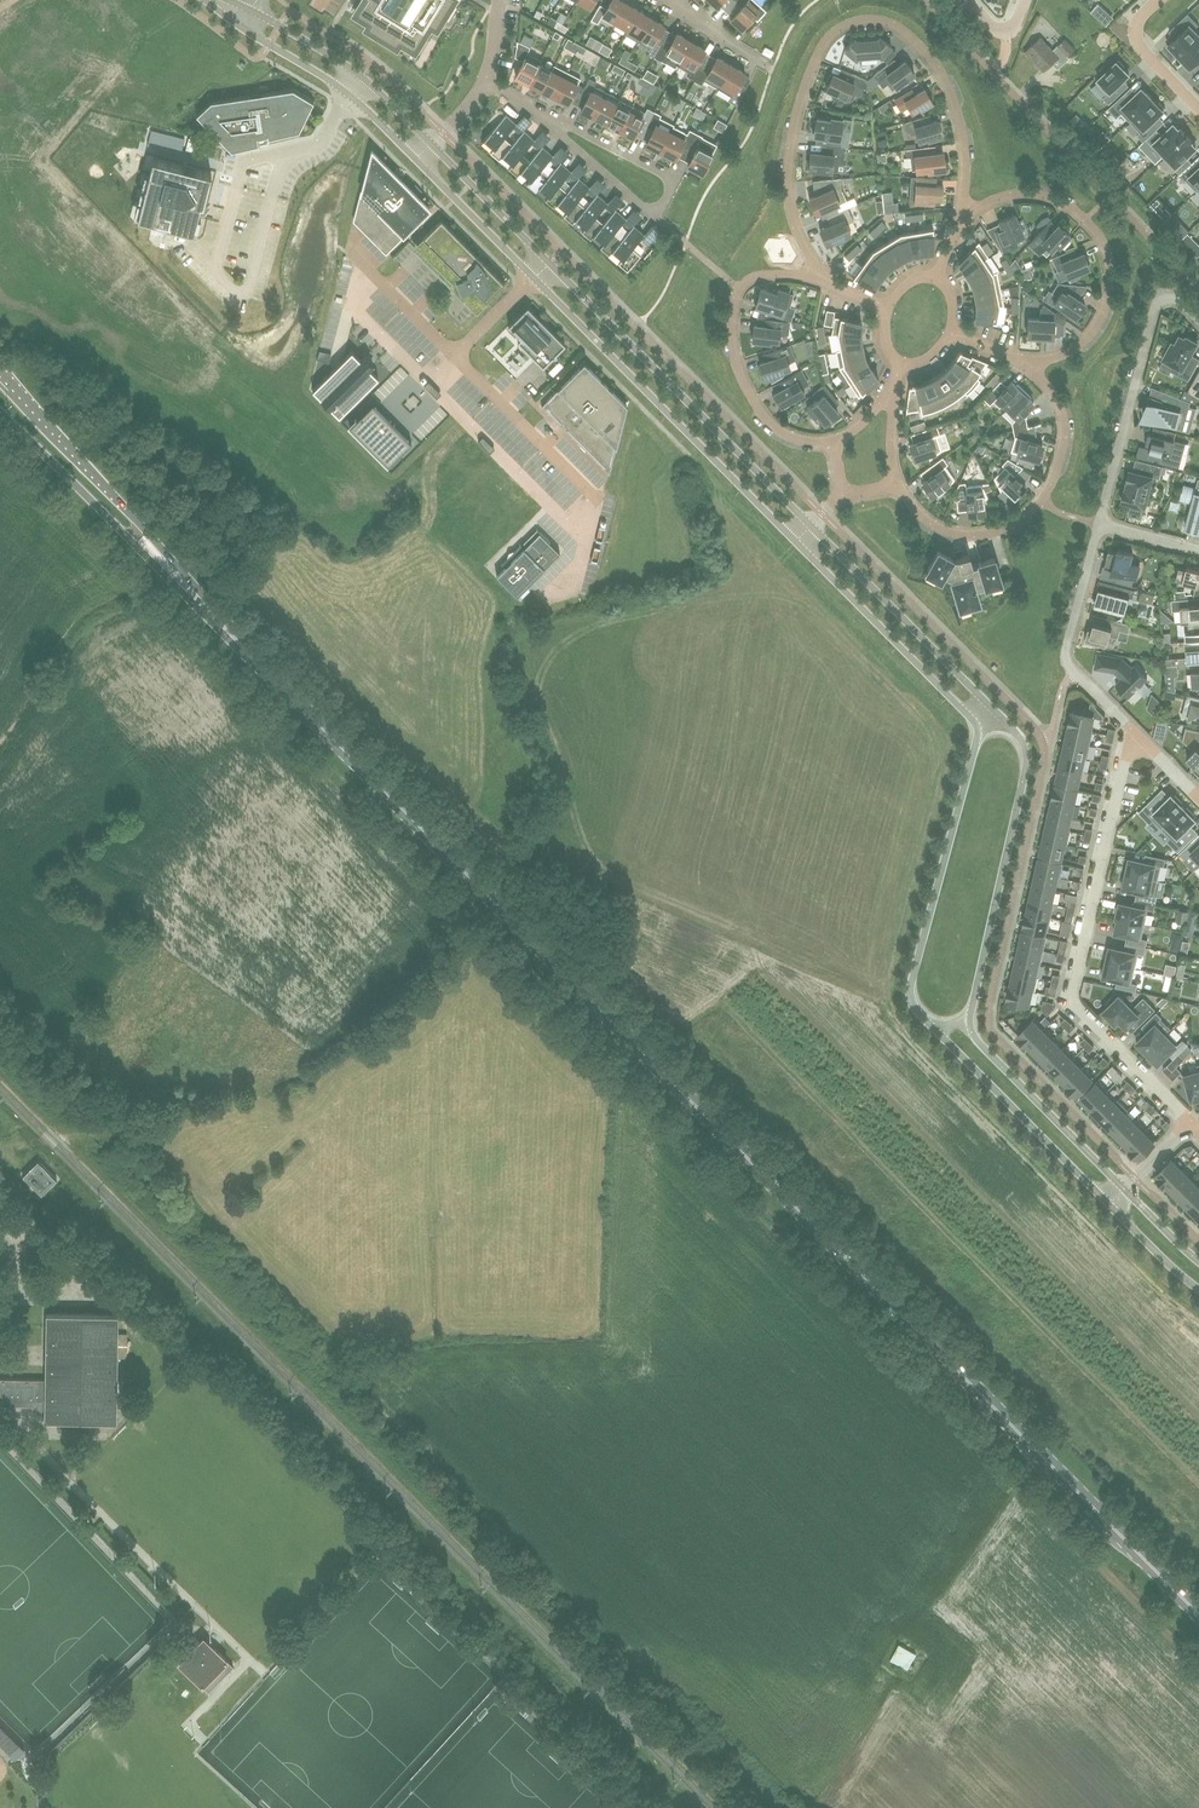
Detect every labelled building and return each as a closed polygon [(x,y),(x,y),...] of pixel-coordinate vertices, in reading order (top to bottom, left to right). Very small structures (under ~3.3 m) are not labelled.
[(356,6),(363,11),(361,15),(369,19),(365,25),(374,30),(377,26),(383,30),(390,34),(387,38),(396,44),(400,38),(407,43),(410,39),(417,44),(430,22),(436,25),(442,17),(438,14),(442,7),(446,1),(450,3),(452,0),(360,0),(356,6)] [(626,3),(621,0),(611,0),(606,8),(600,4),(591,20),(597,23),(603,14),(615,22),(626,3)] [(734,0),(741,6),(731,18),(735,21),(734,23),(741,30),(742,28),(743,28),(753,17),(757,20),(766,10),(755,0),(735,0),(734,0)] [(628,29),(639,11),(626,3),(615,22),(628,29)] [(534,15),(540,18),(543,13),(537,10),(534,15)] [(640,36),(651,18),(639,11),(628,29),(640,36)] [(1198,37),(1198,34),(1194,29),(1198,24),(1188,13),(1176,25),(1182,31),(1168,44),(1167,46),(1172,52),(1174,50),(1179,56),(1198,37)] [(664,25),(651,18),(640,36),(653,44),(648,53),(654,57),(663,42),(657,38),(664,25)] [(559,29),(563,24),(557,21),(554,26),(559,29)] [(568,26),(563,24),(559,29),(565,32),(568,26)] [(675,68),(680,59),(691,41),(677,33),(669,45),(663,42),(654,57),(661,61),(666,63),(675,68)] [(872,39),(872,37),(862,38),(863,40),(857,40),(854,38),(844,50),(856,60),(858,57),(879,56),(881,58),(891,46),(880,36),(877,39),(872,39)] [(1025,51),(1044,70),(1059,56),(1041,37),(1025,51)] [(1076,48),(1065,37),(1065,38),(1056,47),(1066,57),(1075,48),(1076,48)] [(1179,56),(1190,67),(1198,59),(1198,37),(1179,56)] [(705,49),(691,41),(680,59),(693,68),(688,77),(695,80),(703,65),(697,62),(705,49)] [(604,53),(607,48),(601,45),(599,51),(604,53)] [(529,83),(538,64),(525,57),(527,53),(516,47),(515,57),(523,61),(515,76),(529,83)] [(848,66),(851,60),(840,56),(837,62),(848,66)] [(720,83),(731,65),(717,57),(710,69),(703,65),(695,80),(701,84),(706,75),(720,83)] [(896,87),(914,73),(905,60),(890,71),(886,65),(873,75),(882,87),(891,81),(896,87)] [(1118,84),(1129,74),(1123,68),(1125,66),(1119,60),(1096,81),(1107,93),(1103,97),(1109,104),(1123,90),(1118,84)] [(542,89),(551,70),(538,64),(529,83),(542,89)] [(555,96),(564,77),(565,77),(567,72),(554,65),(551,70),(542,89),(555,96)] [(745,73),(731,65),(720,83),(734,91),(729,100),(737,105),(745,90),(738,85),(745,73)] [(868,90),(867,80),(852,73),(849,81),(833,74),(832,75),(830,74),(827,82),(829,83),(826,89),(852,101),(856,93),(861,95),(864,88),(868,90)] [(578,84),(564,77),(555,96),(568,103),(578,84)] [(581,109),(594,116),(604,97),(591,91),(596,81),(589,77),(581,93),(587,96),(581,109)] [(651,82),(646,79),(643,84),(648,87),(651,82)] [(1130,121),(1153,99),(1142,88),(1130,99),(1124,93),(1108,108),(1117,117),(1122,112),(1130,121)] [(211,101),(196,115),(232,151),(260,144),(259,140),(299,131),(314,101),(293,89),(211,101)] [(920,110),(932,103),(931,100),(933,98),(928,91),(926,92),(924,89),(912,96),(909,91),(895,100),(901,110),(908,106),(912,112),(919,108),(920,110)] [(607,123),(617,104),(604,97),(594,116),(607,123)] [(1157,128),(1151,122),(1165,109),(1159,102),(1157,103),(1153,99),(1130,121),(1140,132),(1137,135),(1143,141),(1147,137),(1157,128)] [(620,129),(630,110),(617,104),(607,123),(620,129)] [(646,127),(654,111),(647,108),(645,112),(640,110),(638,115),(630,110),(620,129),(633,136),(640,123),(646,127)] [(670,131),(672,129),(673,126),(659,119),(661,115),(654,111),(646,127),(653,130),(646,143),(660,150),(670,131)] [(506,129),(514,121),(506,115),(485,139),(495,147),(491,151),(500,159),(503,155),(503,154),(512,144),(512,143),(507,139),(511,134),(506,129)] [(920,117),(902,123),(906,136),(916,133),(919,144),(929,141),(929,139),(942,135),(940,129),(942,127),(940,122),(938,121),(937,120),(922,124),(920,117)] [(828,145),(842,147),(843,139),(839,138),(842,120),(831,118),(831,120),(817,118),(816,121),(814,121),(812,132),(815,132),(814,135),(829,137),(828,145)] [(1164,155),(1187,133),(1181,127),(1180,128),(1175,122),(1163,133),(1158,127),(1157,128),(1147,137),(1164,155)] [(514,127),(521,133),(524,130),(516,123),(514,127)] [(675,158),(681,145),(688,148),(696,133),(689,129),(686,136),(672,128),(673,127),(673,126),(672,129),(670,131),(660,150),(675,158)] [(205,148),(198,147),(200,130),(187,128),(183,151),(204,154),(205,148)] [(532,137),(524,130),(512,143),(512,144),(503,154),(503,155),(513,163),(509,167),(518,175),(522,171),(521,170),(531,160),(530,159),(525,155),(530,149),(525,145),(532,137)] [(712,153),(716,145),(702,138),(703,136),(696,133),(688,148),(694,152),(688,164),(703,172),(712,153)] [(1197,146),(1192,140),(1193,139),(1187,133),(1164,155),(1181,173),(1191,163),(1193,161),(1188,155),(1197,146)] [(532,142),(539,149),(542,146),(535,139),(532,142)] [(845,147),(842,147),(828,145),(827,154),(810,152),(809,169),(837,171),(838,163),(843,164),(845,147)] [(550,153),(542,146),(530,159),(531,160),(521,170),(522,171),(531,179),(527,183),(536,191),(540,187),(539,186),(549,175),(543,171),(548,165),(543,161),(550,153)] [(927,169),(928,171),(928,173),(938,172),(938,170),(945,169),(943,152),(935,153),(935,151),(930,151),(930,146),(906,149),(907,157),(911,157),(912,167),(915,166),(916,170),(927,169)] [(372,153),(366,178),(356,216),(361,220),(359,223),(360,224),(367,230),(369,233),(387,250),(430,208),(409,187),(403,181),(393,171),(391,172),(372,153)] [(550,158),(558,165),(560,162),(553,155),(550,158)] [(153,159),(138,217),(196,232),(201,214),(202,215),(204,206),(203,206),(211,173),(153,159)] [(568,169),(560,162),(549,175),(539,186),(540,187),(549,195),(546,199),(554,207),(558,203),(558,202),(567,191),(562,186),(566,181),(561,177),(568,169)] [(1198,188),(1198,166),(1198,167),(1195,167),(1191,163),(1181,173),(1179,174),(1178,175),(1185,181),(1186,180),(1196,191),(1198,188)] [(568,174),(576,181),(578,178),(571,171),(568,174)] [(914,204),(934,205),(935,199),(942,200),(943,186),(936,185),(936,178),(916,176),(914,204)] [(587,185),(578,178),(567,191),(558,202),(558,203),(567,211),(564,215),(572,223),(576,218),(585,207),(580,202),(584,197),(579,193),(587,185)] [(841,190),(840,178),(819,180),(820,193),(809,198),(816,214),(826,209),(829,216),(833,214),(839,212),(836,205),(846,201),(841,190)] [(587,190),(594,197),(597,193),(589,187),(587,190)] [(603,213),(598,209),(605,200),(597,193),(594,197),(585,207),(576,218),(586,227),(582,231),(591,239),(594,234),(604,223),(603,223),(598,218),(603,213)] [(605,206),(612,212),(615,209),(608,203),(605,206)] [(848,208),(839,212),(833,214),(836,222),(820,229),(826,244),(851,233),(846,224),(853,221),(848,208)] [(623,216),(615,209),(603,223),(604,223),(594,234),(604,243),(600,247),(609,255),(612,250),(622,239),(616,234),(621,229),(616,225),(623,216)] [(999,221),(1002,228),(995,231),(1004,251),(1017,245),(1015,240),(1024,236),(1014,215),(999,221)] [(441,219),(422,238),(461,277),(456,279),(461,292),(472,288),(485,301),(504,282),(441,219)] [(623,222),(631,228),(634,225),(626,219),(623,222)] [(886,226),(882,221),(876,227),(880,232),(886,226)] [(802,226),(804,235),(816,233),(815,224),(802,226)] [(1070,235),(1058,224),(1048,235),(1042,229),(1028,244),(1039,254),(1046,246),(1051,250),(1056,245),(1058,247),(1070,235)] [(642,232),(634,225),(631,228),(622,239),(612,250),(622,259),(618,263),(627,271),(641,255),(632,248),(637,243),(634,240),(642,232)] [(869,233),(874,237),(880,232),(876,227),(869,233)] [(928,251),(932,251),(933,228),(916,231),(920,252),(928,251)] [(912,253),(920,252),(916,231),(900,234),(908,255),(912,253)] [(904,256),(908,255),(900,234),(886,242),(897,261),(904,256)] [(642,238),(650,245),(652,242),(645,235),(642,238)] [(975,239),(970,236),(966,243),(970,246),(975,239)] [(891,265),(897,261),(886,242),(872,250),(888,267),(891,265)] [(966,272),(989,257),(978,242),(958,262),(961,266),(966,272)] [(862,249),(857,244),(851,250),(855,255),(862,249)] [(845,256),(849,260),(855,255),(851,250),(845,256)] [(884,270),(888,267),(872,250),(862,264),(880,277),(884,270)] [(996,263),(1002,260),(997,252),(992,256),(996,263)] [(1090,262),(1087,255),(1084,255),(1083,252),(1069,258),(1066,252),(1051,258),(1057,272),(1064,269),(1068,278),(1078,274),(1077,272),(1089,267),(1088,265),(1090,262)] [(997,272),(993,274),(984,261),(989,258),(989,257),(966,272),(970,279),(972,283),(997,272)] [(875,283),(880,277),(862,264),(852,277),(873,287),(875,283)] [(975,294),(1000,289),(997,272),(972,283),(973,287),(975,294)] [(1015,273),(1010,276),(1014,283),(1019,280),(1015,273)] [(1083,306),(1085,303),(1070,293),(1076,285),(1058,283),(1051,292),(1057,297),(1052,304),(1061,310),(1062,308),(1075,317),(1077,315),(1079,316),(1085,307),(1083,306)] [(756,303),(755,306),(770,310),(767,318),(771,319),(789,321),(791,321),(795,308),(786,304),(789,293),(778,289),(777,294),(761,288),(759,295),(756,294),(754,302),(756,303)] [(976,306),(1004,306),(1000,290),(1000,289),(975,294),(976,302),(976,306)] [(1060,322),(1054,321),(1054,320),(1057,314),(1044,304),(1040,310),(1040,319),(1028,318),(1027,336),(1053,337),(1053,335),(1059,336),(1059,334),(1063,334),(1063,324),(1060,323),(1060,322)] [(527,306),(508,325),(521,337),(518,340),(543,366),(565,344),(527,306)] [(975,319),(996,323),(999,307),(1004,307),(1004,306),(976,306),(976,311),(975,319)] [(861,322),(834,316),(831,334),(860,334),(861,322)] [(771,319),(767,318),(762,318),(761,325),(754,324),(752,340),(762,341),(762,344),(769,344),(769,342),(771,342),(771,340),(779,340),(780,333),(788,334),(789,321),(771,319)] [(861,346),(860,339),(860,334),(831,334),(831,335),(837,336),(840,350),(836,351),(861,346)] [(1172,342),(1163,358),(1175,364),(1171,371),(1188,380),(1198,364),(1188,358),(1197,342),(1186,336),(1185,338),(1180,335),(1175,344),(1172,342)] [(789,345),(773,350),(762,354),(765,361),(759,363),(760,365),(758,367),(760,374),(763,375),(764,377),(783,371),(782,369),(790,367),(788,362),(794,360),(789,345)] [(864,358),(863,354),(861,346),(836,351),(839,368),(864,358)] [(334,369),(313,390),(339,416),(378,377),(370,368),(373,365),(372,364),(365,357),(364,356),(360,359),(352,351),(343,360),(334,369)] [(967,395),(980,380),(976,377),(978,374),(980,372),(982,369),(984,366),(985,363),(988,364),(988,363),(986,362),(959,351),(957,356),(953,361),(949,366),(945,370),(941,373),(936,377),(931,379),(926,382),(920,384),(915,385),(909,386),(906,414),(907,415),(907,412),(921,410),(921,412),(928,411),(934,409),(940,406),(946,403),(952,400),(958,396),(963,392),(967,395)] [(818,354),(822,374),(828,373),(824,353),(818,354)] [(839,368),(849,383),(870,368),(866,362),(864,358),(839,368)] [(317,360),(314,369),(326,373),(329,363),(317,360)] [(551,379),(560,367),(554,362),(545,375),(551,379)] [(584,363),(541,406),(561,425),(562,424),(567,429),(565,430),(609,474),(627,406),(608,387),(604,382),(584,363)] [(878,378),(875,375),(870,368),(849,383),(858,397),(878,378)] [(800,369),(785,378),(776,383),(779,389),(773,393),(775,395),(773,396),(777,404),(779,403),(781,405),(789,400),(791,402),(803,395),(802,393),(804,392),(801,387),(808,383),(800,369)] [(1191,385),(1187,391),(1198,397),(1198,370),(1191,385)] [(1007,409),(1024,390),(1017,384),(1016,385),(1012,381),(1001,392),(995,386),(984,398),(991,404),(996,398),(1007,409)] [(825,423),(829,419),(830,420),(833,421),(837,417),(837,415),(836,414),(838,412),(828,400),(833,395),(824,384),(812,394),(817,400),(807,408),(814,416),(817,414),(825,423)] [(843,387),(836,391),(839,396),(846,392),(843,387)] [(1031,397),(1024,390),(1007,409),(1017,418),(1012,422),(1014,430),(1027,427),(1025,415),(1023,413),(1034,402),(1030,398),(1031,397)] [(1186,418),(1190,402),(1164,391),(1160,406),(1150,403),(1143,416),(1176,425),(1175,429),(1188,432),(1191,419),(1186,418)] [(374,405),(351,427),(388,466),(411,443),(374,405)] [(552,422),(548,426),(558,436),(562,432),(552,422)] [(941,450),(936,435),(939,434),(937,426),(921,431),(923,439),(909,444),(914,460),(915,460),(915,459),(928,455),(929,460),(941,450)] [(1043,451),(1041,450),(1042,445),(1028,441),(1029,438),(1027,427),(1014,430),(1015,438),(1011,452),(1038,460),(1038,459),(1041,459),(1043,451)] [(1186,443),(1149,433),(1146,444),(1151,445),(1150,448),(1139,445),(1136,456),(1153,461),(1155,454),(1160,455),(1158,462),(1179,468),(1186,443)] [(942,487),(946,491),(954,479),(945,466),(947,464),(942,457),(929,467),(934,474),(922,483),(925,487),(923,489),(928,496),(930,495),(931,496),(932,496),(932,495),(942,487)] [(1026,486),(1015,476),(1022,468),(1009,459),(1003,465),(1005,467),(995,478),(1001,491),(1005,487),(1015,497),(1016,497),(1017,498),(1023,491),(1022,490),(1026,486)] [(1159,478),(1163,466),(1143,461),(1136,459),(1133,471),(1129,470),(1126,481),(1128,481),(1125,490),(1124,489),(1121,501),(1145,507),(1153,476),(1159,478)] [(982,498),(988,498),(981,484),(965,486),(965,483),(959,484),(952,499),(956,501),(967,500),(969,515),(974,514),(974,516),(983,515),(983,513),(985,513),(985,512),(984,512),(982,498)] [(1185,486),(1181,499),(1193,502),(1186,528),(1196,531),(1198,518),(1198,489),(1185,486)] [(496,574),(517,595),(560,552),(537,529),(502,563),(505,566),(496,574)] [(1132,553),(1118,549),(1117,551),(1109,549),(1104,566),(1113,568),(1112,571),(1116,572),(1113,581),(1132,586),(1134,577),(1136,577),(1139,565),(1129,562),(1132,553)] [(1001,583),(994,559),(981,562),(980,562),(972,564),(969,554),(968,554),(963,556),(961,550),(954,552),(951,557),(938,550),(926,573),(941,581),(944,575),(951,578),(959,610),(980,603),(976,589),(985,586),(985,588),(1001,583)] [(1193,598),(1198,597),(1198,569),(1188,566),(1187,569),(1180,567),(1177,579),(1187,582),(1186,584),(1194,586),(1194,583),(1197,584),(1193,598)] [(1099,588),(1096,599),(1097,600),(1096,606),(1104,608),(1104,610),(1115,613),(1117,608),(1126,610),(1129,597),(1132,598),(1135,589),(1111,583),(1109,591),(1099,588)] [(1193,598),(1171,600),(1172,611),(1181,610),(1182,621),(1198,620),(1198,597),(1193,598)] [(1088,628),(1085,639),(1086,639),(1085,643),(1099,647),(1100,643),(1106,645),(1108,640),(1110,636),(1118,638),(1120,630),(1129,633),(1131,624),(1103,617),(1101,624),(1094,622),(1092,629),(1088,628)] [(1182,621),(1182,622),(1184,621),(1185,642),(1198,641),(1198,620),(1182,621)] [(1185,642),(1187,664),(1198,663),(1198,641),(1185,642)] [(1120,658),(1120,657),(1096,653),(1094,668),(1116,672),(1122,678),(1116,684),(1128,697),(1147,678),(1134,665),(1132,668),(1122,659),(1120,658)] [(1177,674),(1176,665),(1165,666),(1166,684),(1165,689),(1174,692),(1174,686),(1173,674),(1177,674)] [(1191,672),(1192,687),(1198,687),(1198,671),(1191,672)] [(1187,695),(1184,706),(1192,708),(1189,718),(1198,720),(1198,698),(1187,695)] [(1072,712),(1069,726),(1093,731),(1090,730),(1093,717),(1072,712)] [(1163,747),(1170,720),(1157,717),(1153,736),(1163,747)] [(1090,744),(1093,731),(1069,726),(1066,739),(1090,744)] [(1182,739),(1182,740),(1192,750),(1186,756),(1193,762),(1191,764),(1198,773),(1198,731),(1185,727),(1182,739)] [(1087,758),(1090,744),(1066,739),(1063,752),(1087,758)] [(1087,758),(1063,752),(1060,766),(1081,770),(1084,758),(1087,758)] [(1157,773),(1162,768),(1157,762),(1151,767),(1157,773)] [(1078,785),(1081,770),(1060,766),(1057,780),(1078,785)] [(1056,785),(1053,799),(1074,804),(1077,790),(1056,785)] [(1162,827),(1183,806),(1182,806),(1181,805),(1182,803),(1175,795),(1173,797),(1171,795),(1172,795),(1171,794),(1170,795),(1162,803),(1160,801),(1158,803),(1153,798),(1139,812),(1149,822),(1153,818),(1162,827)] [(1071,817),(1074,804),(1053,799),(1050,812),(1071,817)] [(1183,807),(1183,806),(1162,827),(1171,836),(1167,840),(1178,851),(1190,839),(1182,831),(1194,819),(1195,819),(1194,818),(1193,817),(1194,815),(1190,810),(1188,812),(1183,807)] [(1068,830),(1071,817),(1050,812),(1047,826),(1070,831),(1071,831),(1068,830)] [(1067,844),(1070,831),(1047,826),(1043,839),(1067,844)] [(1064,844),(1067,845),(1067,844),(1043,839),(1040,853),(1061,858),(1064,844)] [(1197,847),(1191,841),(1179,853),(1184,859),(1189,854),(1198,865),(1198,844),(1197,847)] [(1129,860),(1127,860),(1124,872),(1126,873),(1157,880),(1161,865),(1164,866),(1166,858),(1149,855),(1147,862),(1129,858),(1129,860)] [(1039,858),(1036,872),(1060,877),(1063,863),(1039,858)] [(1060,878),(1060,877),(1036,872),(1033,885),(1054,890),(1057,877),(1060,878)] [(1156,886),(1157,880),(1126,873),(1124,872),(1121,885),(1123,885),(1123,887),(1140,892),(1139,899),(1150,901),(1156,902),(1159,887),(1156,886)] [(1051,903),(1054,890),(1033,885),(1030,899),(1054,904),(1051,903)] [(1051,918),(1054,904),(1030,899),(1027,912),(1051,918)] [(1145,923),(1150,901),(1139,899),(1137,906),(1119,902),(1119,904),(1117,904),(1115,915),(1116,915),(1116,917),(1145,923)] [(1048,932),(1051,918),(1027,912),(1024,926),(1048,932)] [(1141,938),(1145,923),(1116,917),(1113,930),(1115,930),(1115,932),(1131,936),(1129,943),(1146,947),(1147,939),(1141,938)] [(1023,931),(1020,945),(1044,951),(1047,936),(1044,936),(1023,931)] [(1144,954),(1146,947),(1129,943),(1127,950),(1109,946),(1109,948),(1107,948),(1104,961),(1106,961),(1135,967),(1138,953),(1144,954)] [(1040,964),(1044,951),(1020,945),(1017,959),(1040,964)] [(1040,964),(1017,959),(1014,972),(1037,977),(1038,977),(1035,976),(1038,964),(1040,964)] [(1132,982),(1135,967),(1106,961),(1104,961),(1101,973),(1103,974),(1103,976),(1121,980),(1119,987),(1136,991),(1138,983),(1132,982)] [(1034,991),(1037,977),(1014,972),(1011,985),(1034,991)] [(1032,990),(1034,991),(1011,985),(1007,1000),(1028,1004),(1032,990)] [(1111,1019),(1115,1024),(1119,1020),(1126,1027),(1135,1018),(1141,1023),(1155,1009),(1143,997),(1132,1008),(1119,995),(1114,1000),(1111,997),(1105,1003),(1108,1006),(1103,1011),(1111,1019)] [(1147,1053),(1168,1032),(1167,1032),(1165,1034),(1155,1023),(1162,1017),(1156,1011),(1144,1023),(1149,1029),(1136,1042),(1138,1044),(1136,1045),(1146,1054),(1147,1053)] [(1027,1045),(1045,1028),(1035,1018),(1033,1020),(1017,1035),(1027,1045)] [(1065,1027),(1069,1022),(1065,1018),(1061,1023),(1065,1027)] [(1074,1027),(1069,1022),(1065,1027),(1069,1032),(1074,1027)] [(1037,1055),(1054,1038),(1045,1028),(1027,1045),(1037,1055)] [(1167,1065),(1179,1053),(1188,1044),(1183,1038),(1178,1043),(1168,1032),(1147,1053),(1146,1054),(1155,1063),(1156,1062),(1157,1063),(1170,1050),(1176,1056),(1167,1065)] [(1047,1065),(1064,1047),(1062,1049),(1053,1040),(1055,1038),(1054,1038),(1037,1055),(1047,1065)] [(1084,1047),(1089,1042),(1085,1038),(1080,1042),(1084,1047)] [(1093,1047),(1089,1042),(1084,1047),(1089,1051),(1093,1047)] [(1056,1074),(1074,1057),(1064,1047),(1047,1065),(1056,1074)] [(1184,1058),(1179,1053),(1167,1065),(1172,1070),(1184,1058)] [(1104,1057),(1099,1062),(1104,1066),(1109,1062),(1104,1057)] [(1056,1074),(1066,1084),(1081,1069),(1072,1059),(1056,1074)] [(1197,1065),(1198,1071),(1184,1075),(1188,1088),(1191,1100),(1193,1099),(1194,1101),(1198,1100),(1198,1072),(1197,1065)] [(1112,1066),(1108,1070),(1112,1075),(1117,1070),(1112,1066)] [(1094,1077),(1083,1067),(1066,1084),(1076,1094),(1092,1079),(1094,1077)] [(1090,1108),(1107,1091),(1097,1081),(1095,1083),(1080,1098),(1090,1108)] [(1127,1090),(1132,1085),(1128,1081),(1123,1086),(1127,1090)] [(1137,1090),(1132,1085),(1127,1090),(1132,1095),(1137,1090)] [(1100,1118),(1117,1101),(1107,1091),(1090,1108),(1100,1118)] [(1109,1128),(1125,1112),(1115,1103),(1117,1101),(1100,1118),(1109,1128)] [(1147,1110),(1151,1105),(1147,1101),(1142,1105),(1147,1110)] [(1156,1110),(1151,1105),(1147,1110),(1151,1114),(1156,1110)] [(1109,1128),(1119,1137),(1134,1122),(1125,1112),(1109,1128)] [(1129,1147),(1146,1130),(1136,1120),(1119,1137),(1129,1147)] [(1156,1140),(1146,1130),(1129,1147),(1139,1157),(1154,1142),(1156,1140)] [(38,1160),(23,1175),(41,1194),(57,1179),(38,1160)] [(1166,1185),(1181,1170),(1171,1160),(1156,1175),(1166,1185)] [(1166,1185),(1176,1194),(1191,1179),(1181,1170),(1166,1185)] [(1185,1204),(1198,1191),(1198,1187),(1191,1179),(1176,1194),(1185,1204)] [(1198,1210),(1198,1191),(1185,1204),(1195,1214),(1198,1210)] [(209,1208),(218,1200),(211,1192),(202,1200),(209,1208)] [(140,1308),(139,1310),(132,1318),(149,1333),(158,1324),(140,1308)] [(46,1312),(45,1379),(0,1378),(0,1405),(31,1405),(31,1409),(35,1413),(45,1413),(45,1420),(58,1420),(58,1431),(89,1431),(89,1420),(117,1421),(119,1313),(46,1312)] [(179,1661),(207,1692),(233,1667),(209,1642),(202,1649),(197,1644),(179,1661)] [(13,1761),(23,1752),(0,1728),(0,1747),(13,1761)]
